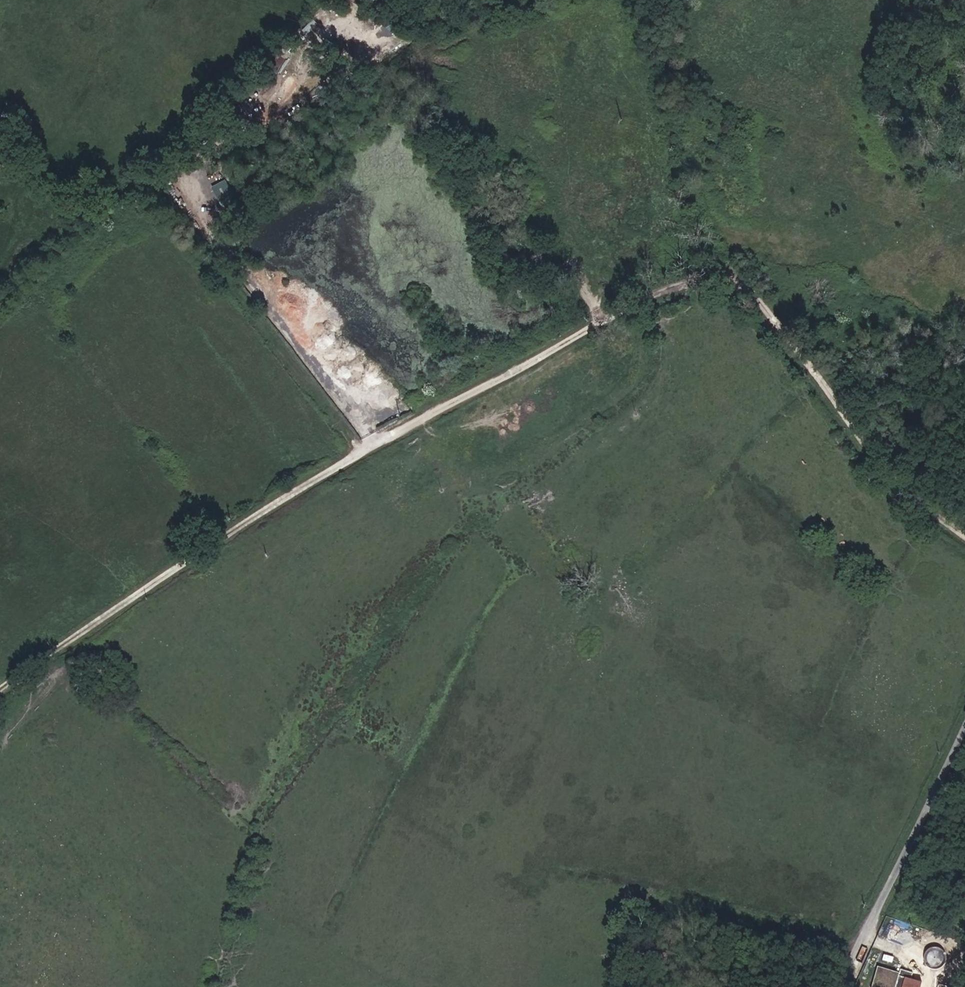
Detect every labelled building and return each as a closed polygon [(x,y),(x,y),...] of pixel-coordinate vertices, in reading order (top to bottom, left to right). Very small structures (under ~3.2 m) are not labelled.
[(314,17),(304,29),(309,33),(319,22),(314,17)] [(936,973),(940,972),(944,970),(946,967),(947,964),(948,960),(947,957),(945,954),(942,951),(938,950),(935,950),(931,951),(928,953),(926,956),(925,960),(925,963),(926,967),(929,970),(932,972),(936,973)] [(926,982),(901,976),(901,973),(879,967),(873,986),(924,986),(926,982)]
